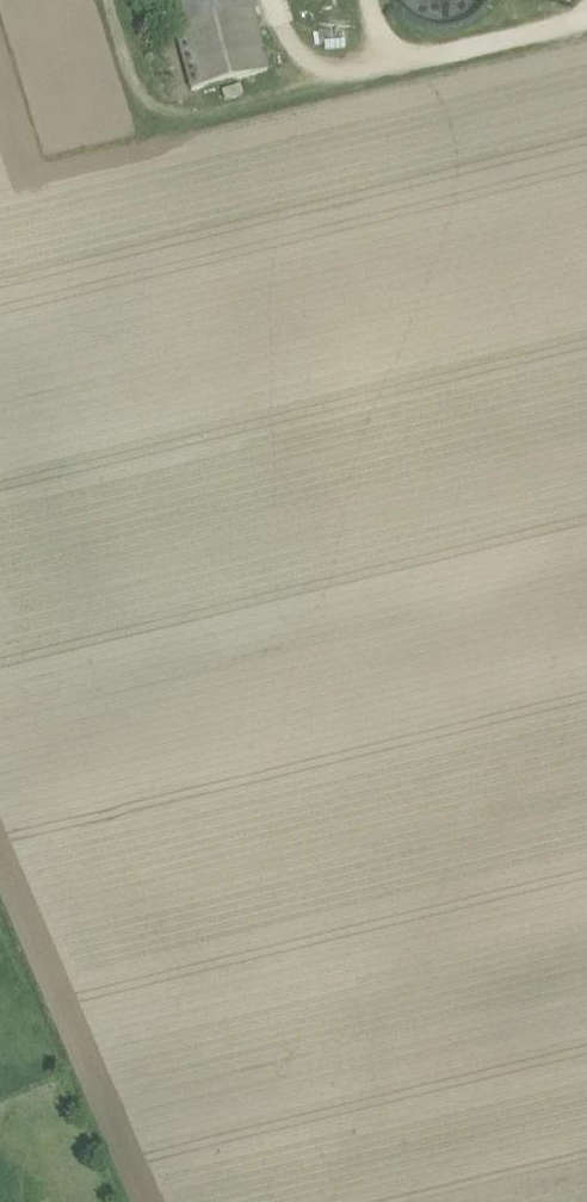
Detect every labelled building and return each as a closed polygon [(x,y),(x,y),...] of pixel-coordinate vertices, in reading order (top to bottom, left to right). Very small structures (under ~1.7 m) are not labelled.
[(267,68),(251,0),(170,0),(192,87),(267,68)] [(412,3),(427,2),(429,18),(493,13),(492,0),(412,0),(412,3)]
